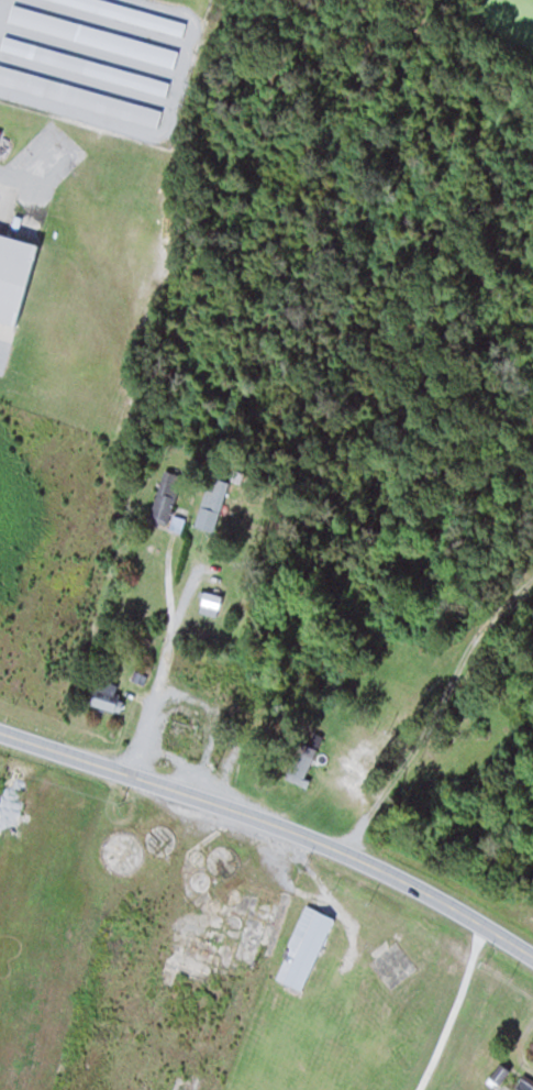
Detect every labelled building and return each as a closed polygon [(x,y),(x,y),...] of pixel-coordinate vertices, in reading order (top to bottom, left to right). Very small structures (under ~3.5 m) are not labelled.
[(184,34),(187,20),(109,0),(48,0),(184,34)] [(175,65),(180,48),(11,6),(7,23),(175,65)] [(0,47),(0,51),(167,94),(171,80),(3,37),(0,47)] [(158,126),(163,108),(0,66),(0,85),(158,126)] [(16,325),(36,241),(0,233),(0,321),(16,325)] [(167,525),(179,487),(160,481),(148,518),(167,525)] [(210,527),(211,520),(200,519),(199,526),(210,527)] [(222,596),(205,590),(199,609),(216,615),(222,596)] [(90,704),(116,713),(125,688),(98,679),(90,704)] [(283,776),(301,785),(318,751),(300,742),(283,776)] [(332,916),(304,905),(276,980),(304,991),(332,916)] [(520,1079),(512,1089),(532,1089),(532,1088),(520,1079)]
